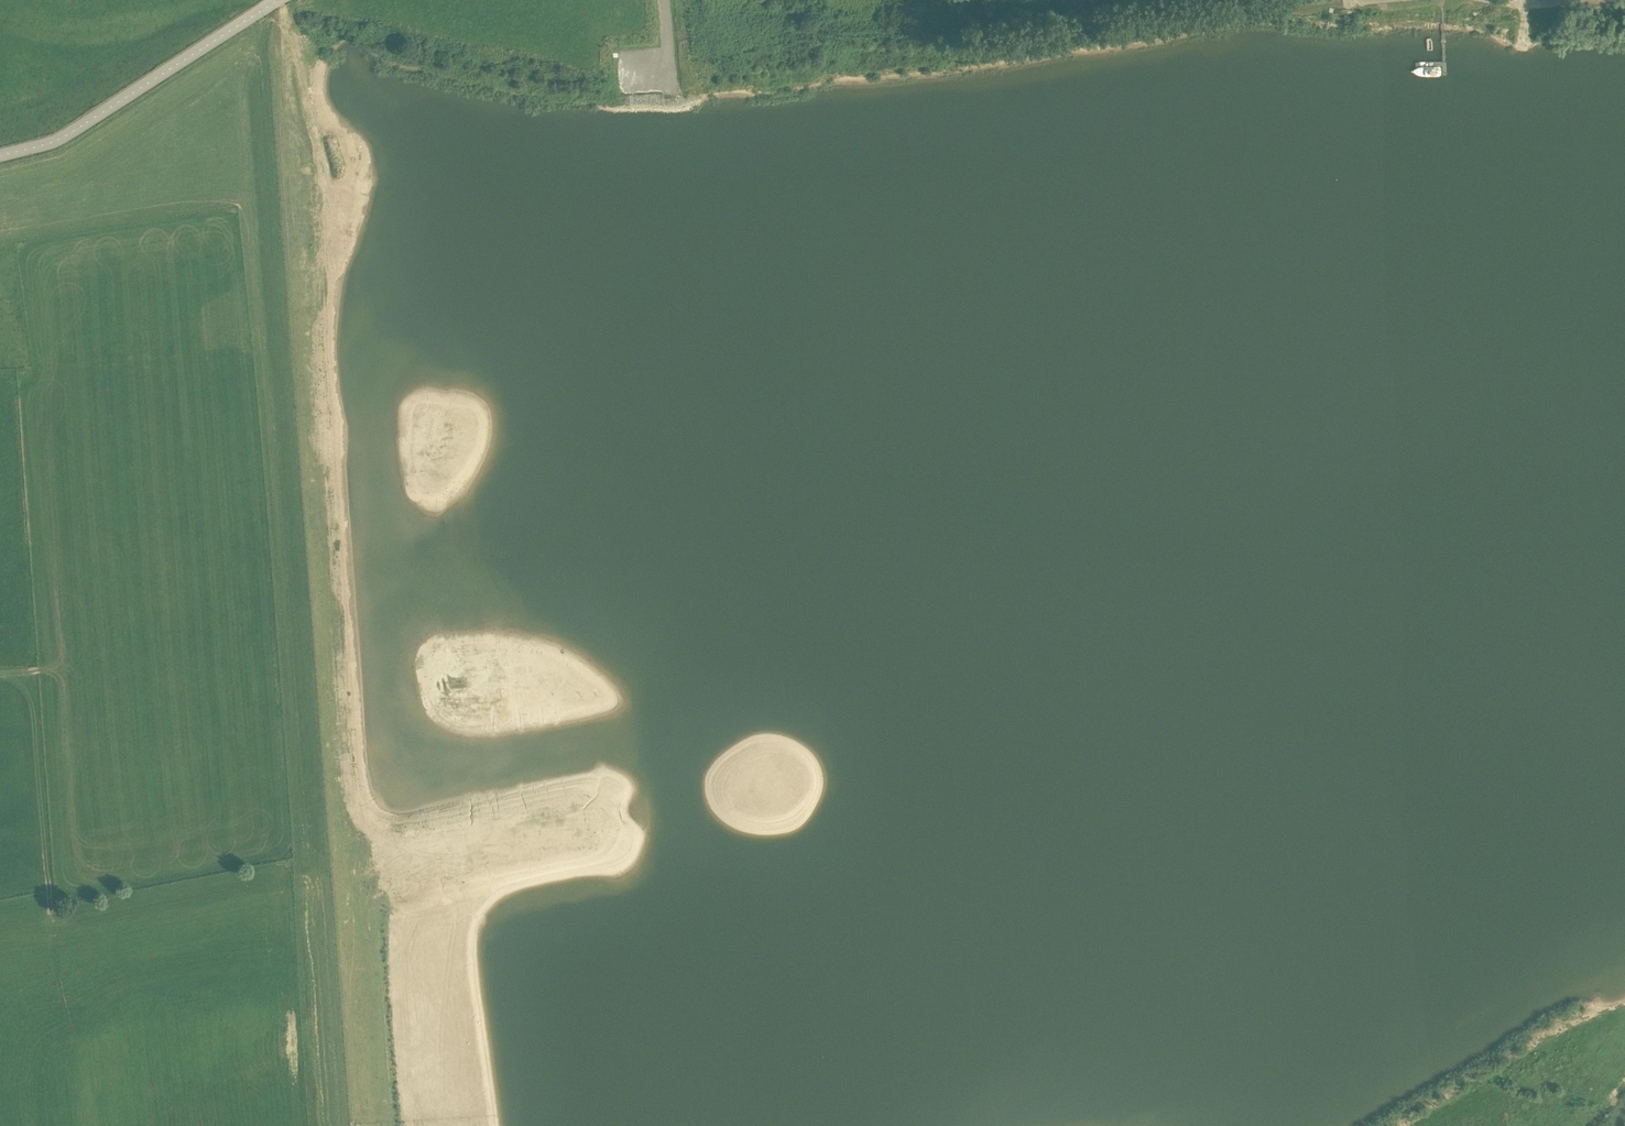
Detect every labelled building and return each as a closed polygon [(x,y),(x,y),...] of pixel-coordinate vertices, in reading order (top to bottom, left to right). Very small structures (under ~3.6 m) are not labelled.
[(1529,23),(1529,9),(1519,9),(1520,23),(1529,23)]
